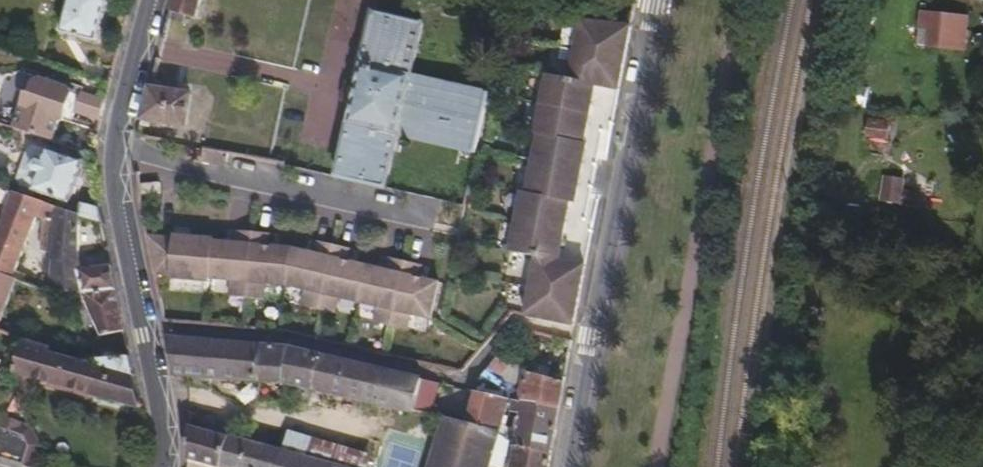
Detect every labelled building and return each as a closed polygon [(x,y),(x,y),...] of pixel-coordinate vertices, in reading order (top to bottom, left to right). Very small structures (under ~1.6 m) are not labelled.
[(108,0),(71,0),(62,31),(96,41),(108,0)] [(202,0),(175,0),(172,11),(197,17),(202,0)] [(947,46),(952,12),(918,7),(916,24),(924,25),(922,42),(947,46)] [(628,26),(630,12),(615,10),(612,24),(628,26)] [(476,153),(489,94),(410,76),(421,25),(370,14),(334,178),(386,190),(391,166),(403,169),(407,150),(402,149),(404,142),(396,140),(396,136),(476,153)] [(574,203),(585,144),(582,143),(594,87),(617,91),(628,26),(612,24),(579,21),(568,80),(545,75),(533,134),(536,135),(526,193),(520,192),(509,251),(535,257),(524,315),(574,324),(584,266),(557,260),(569,203),(574,203)] [(66,112),(72,92),(36,80),(30,81),(26,94),(23,94),(10,129),(50,142),(57,122),(60,111),(66,112)] [(189,124),(193,93),(153,87),(148,104),(144,122),(151,123),(152,118),(172,122),(171,126),(177,127),(178,122),(189,124)] [(69,126),(74,114),(79,95),(72,92),(66,112),(62,123),(69,126)] [(102,118),(105,104),(79,95),(74,114),(101,124),(102,118)] [(62,123),(66,112),(60,111),(57,122),(62,123)] [(884,139),(886,126),(874,124),(872,137),(884,139)] [(68,205),(82,165),(47,152),(33,192),(68,205)] [(227,168),(228,156),(204,152),(202,163),(227,168)] [(903,191),(905,181),(888,177),(884,202),(901,205),(903,191)] [(832,192),(833,185),(818,183),(817,189),(832,192)] [(162,196),(161,185),(142,186),(143,197),(162,196)] [(917,208),(919,195),(903,191),(901,205),(917,208)] [(35,222),(44,224),(43,253),(55,255),(52,291),(81,293),(80,289),(74,290),(72,282),(78,281),(78,275),(74,256),(72,214),(11,194),(0,226),(0,275),(15,280),(35,222)] [(98,224),(94,209),(78,203),(74,215),(98,224)] [(418,278),(421,266),(389,257),(386,271),(346,262),(349,249),(318,242),(315,254),(290,249),(269,247),(270,235),(237,232),(236,244),(215,243),(216,240),(176,237),(175,239),(147,238),(155,275),(172,277),(172,280),(212,283),(212,280),(230,282),(229,298),(262,301),(264,284),(285,286),(306,291),(302,307),(334,314),(339,298),(378,306),(375,322),(407,329),(410,313),(430,318),(439,282),(418,278)] [(886,260),(888,250),(873,247),(871,257),(886,260)] [(114,292),(109,269),(86,274),(78,275),(78,281),(80,289),(81,293),(96,294),(115,294),(114,292)] [(18,282),(15,280),(0,275),(0,328),(1,329),(18,282)] [(45,292),(48,283),(27,275),(24,283),(45,292)] [(80,289),(78,281),(72,282),(74,290),(80,289)] [(97,300),(96,294),(81,293),(52,291),(52,295),(100,313),(97,300)] [(122,323),(115,294),(96,294),(97,300),(100,313),(105,336),(124,333),(122,323)] [(142,408),(130,358),(86,363),(50,351),(52,347),(30,338),(20,371),(142,408)] [(311,386),(318,355),(293,349),(169,340),(177,374),(287,381),(311,386)] [(415,410),(423,379),(318,355),(311,386),(357,397),(415,410)] [(509,384),(498,381),(508,367),(498,357),(484,374),(479,391),(506,398),(509,384)] [(560,410),(565,382),(530,371),(525,389),(523,401),(560,410)] [(430,413),(437,382),(423,379),(415,410),(430,413)] [(523,401),(525,389),(509,384),(506,398),(510,399),(516,400),(523,401)] [(501,429),(510,399),(506,398),(479,391),(477,391),(469,421),(472,422),(501,429)] [(555,435),(560,410),(523,401),(516,400),(512,411),(521,413),(516,433),(513,432),(510,441),(552,452),(555,435)] [(37,447),(27,423),(1,414),(0,417),(0,426),(20,433),(8,464),(19,466),(31,466),(37,447)] [(456,418),(443,416),(430,466),(443,466),(456,418)] [(472,422),(469,421),(456,418),(443,466),(460,466),(472,422)] [(494,454),(501,429),(472,422),(460,466),(490,466),(494,454)] [(20,433),(0,426),(0,461),(8,464),(20,433)] [(269,448),(189,427),(189,456),(233,466),(263,466),(269,448)] [(552,452),(510,441),(501,429),(494,454),(508,457),(506,466),(549,466),(552,452)] [(269,448),(263,466),(344,466),(269,448)]
